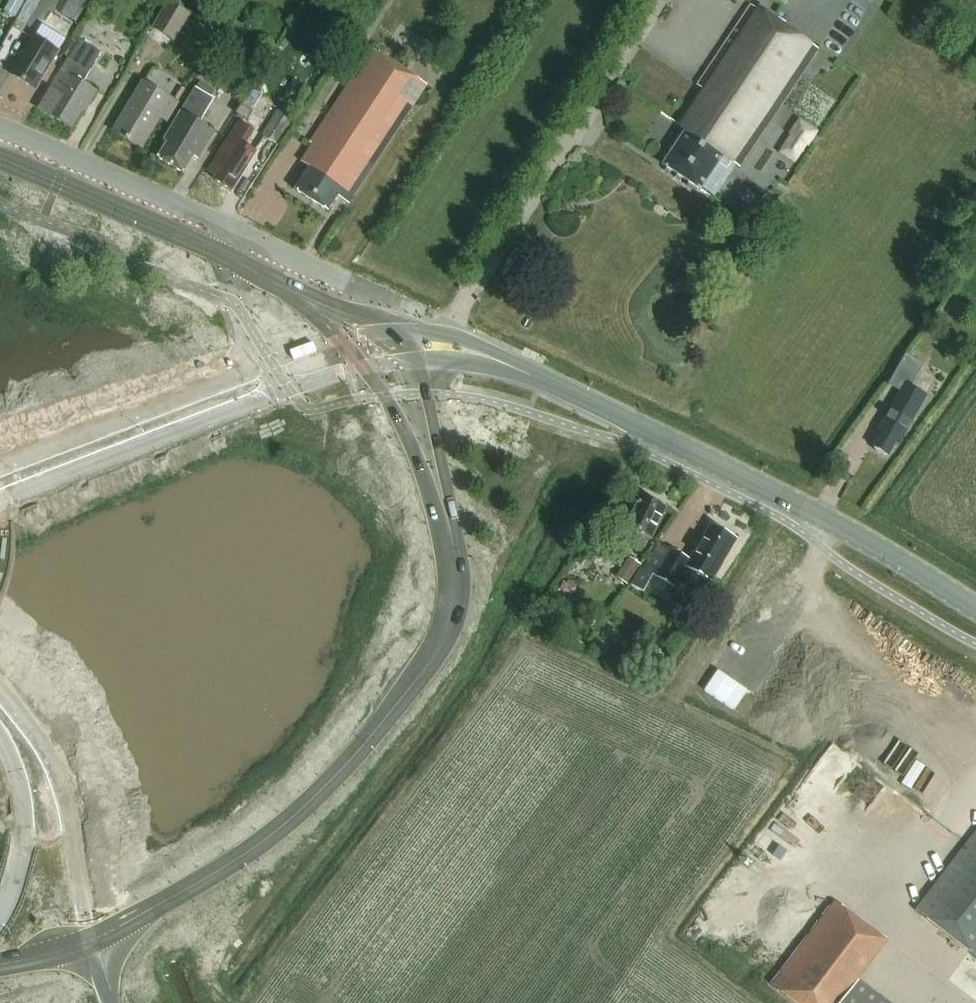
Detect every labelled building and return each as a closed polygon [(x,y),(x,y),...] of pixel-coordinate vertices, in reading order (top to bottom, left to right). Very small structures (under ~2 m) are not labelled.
[(4,11),(15,17),(25,0),(11,0),(4,11)] [(173,42),(189,16),(167,2),(150,29),(173,42)] [(699,86),(704,89),(680,125),(688,130),(665,164),(703,189),(724,155),(738,164),(740,166),(817,50),(752,7),(699,86)] [(35,90),(59,51),(37,37),(13,76),(35,90)] [(53,116),(72,127),(78,118),(81,120),(98,91),(85,83),(102,53),(81,41),(42,108),(53,115),(53,116)] [(312,143),(315,145),(303,163),(311,168),(297,191),(328,211),(338,196),(350,204),(428,86),(373,49),(312,143)] [(166,141),(169,143),(160,158),(186,173),(196,156),(200,159),(216,132),(200,123),(214,100),(210,98),(214,90),(201,82),(166,141)] [(162,119),(166,121),(178,102),(145,83),(116,133),(145,149),(162,119)] [(247,123),(253,114),(242,106),(236,115),(247,123)] [(275,111),(259,136),(274,145),(290,120),(275,111)] [(799,119),(789,135),(809,149),(819,132),(799,119)] [(239,120),(209,171),(219,178),(217,182),(233,192),(257,151),(249,146),(257,131),(239,120)] [(724,155),(703,189),(716,197),(738,164),(724,155)] [(955,294),(947,305),(960,313),(967,302),(955,294)] [(925,398),(909,389),(922,366),(904,356),(886,387),(898,394),(878,429),(881,430),(871,450),(875,452),(875,455),(880,459),(884,457),(886,458),(893,446),(896,448),(925,398)] [(652,538),(665,510),(642,499),(634,515),(633,515),(620,542),(629,546),(642,554),(652,538)] [(657,542),(641,568),(653,575),(654,576),(666,583),(672,586),(683,567),(710,583),(735,540),(708,524),(688,558),(670,549),(657,542)] [(627,585),(641,565),(630,558),(616,578),(627,585)] [(641,568),(632,584),(643,591),(653,575),(641,568)] [(546,606),(541,614),(552,621),(557,613),(546,606)] [(913,909),(975,957),(975,828),(913,909)] [(888,942),(834,901),(771,985),(794,1002),(880,1002),(856,985),(888,942)]
